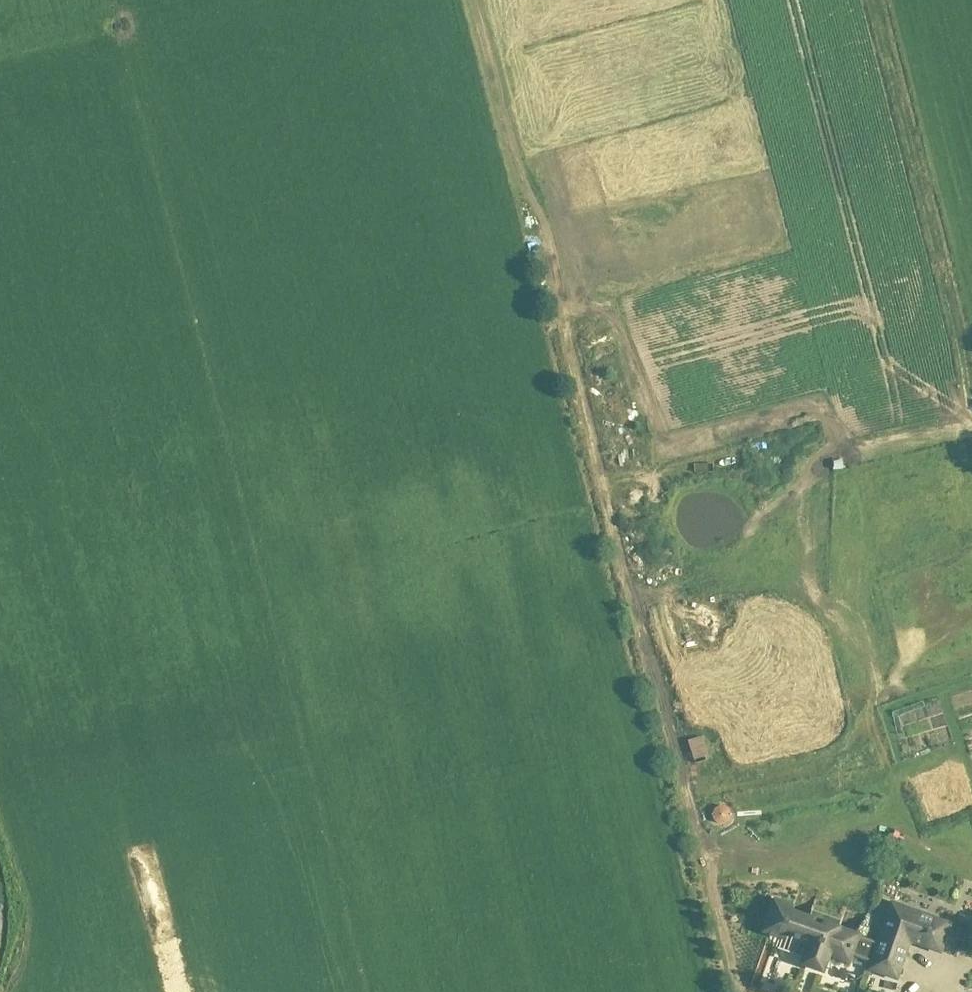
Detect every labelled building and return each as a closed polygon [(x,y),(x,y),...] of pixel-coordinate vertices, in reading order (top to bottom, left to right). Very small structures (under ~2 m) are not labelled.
[(851,956),(872,963),(877,947),(857,940),(857,937),(837,930),(840,923),(811,913),(809,920),(791,914),(792,909),(774,903),(763,933),(782,940),(783,935),(809,944),(801,966),(822,973),(828,957),(848,964),(851,956)] [(877,947),(872,963),(869,970),(896,980),(909,943),(939,953),(948,927),(892,907),(877,947)]
